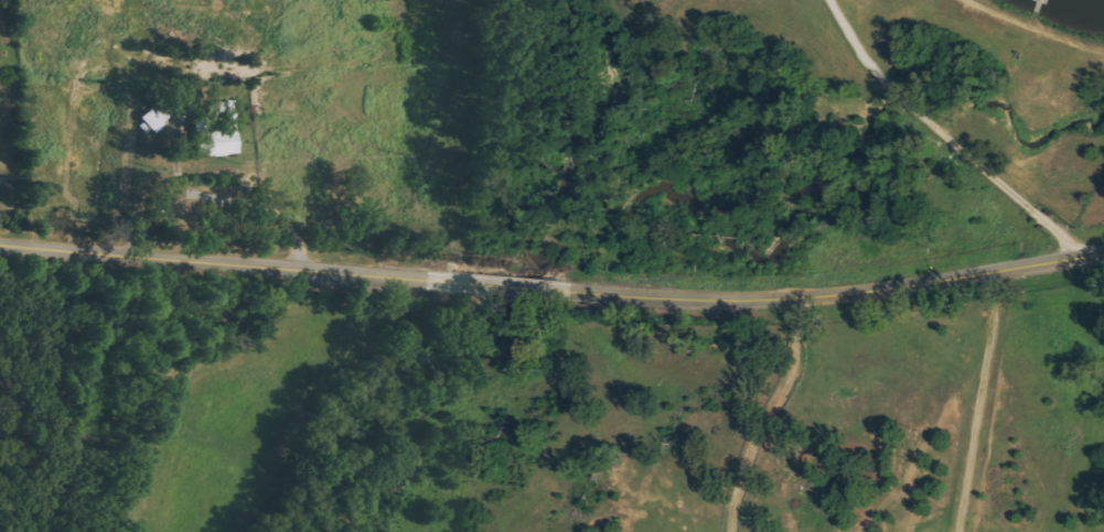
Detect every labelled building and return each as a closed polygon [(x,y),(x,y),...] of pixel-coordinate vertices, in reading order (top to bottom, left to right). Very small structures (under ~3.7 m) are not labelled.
[(238,100),(214,102),(215,118),(198,120),(201,157),(242,154),(238,100)] [(158,133),(168,125),(154,109),(144,117),(158,133)]
